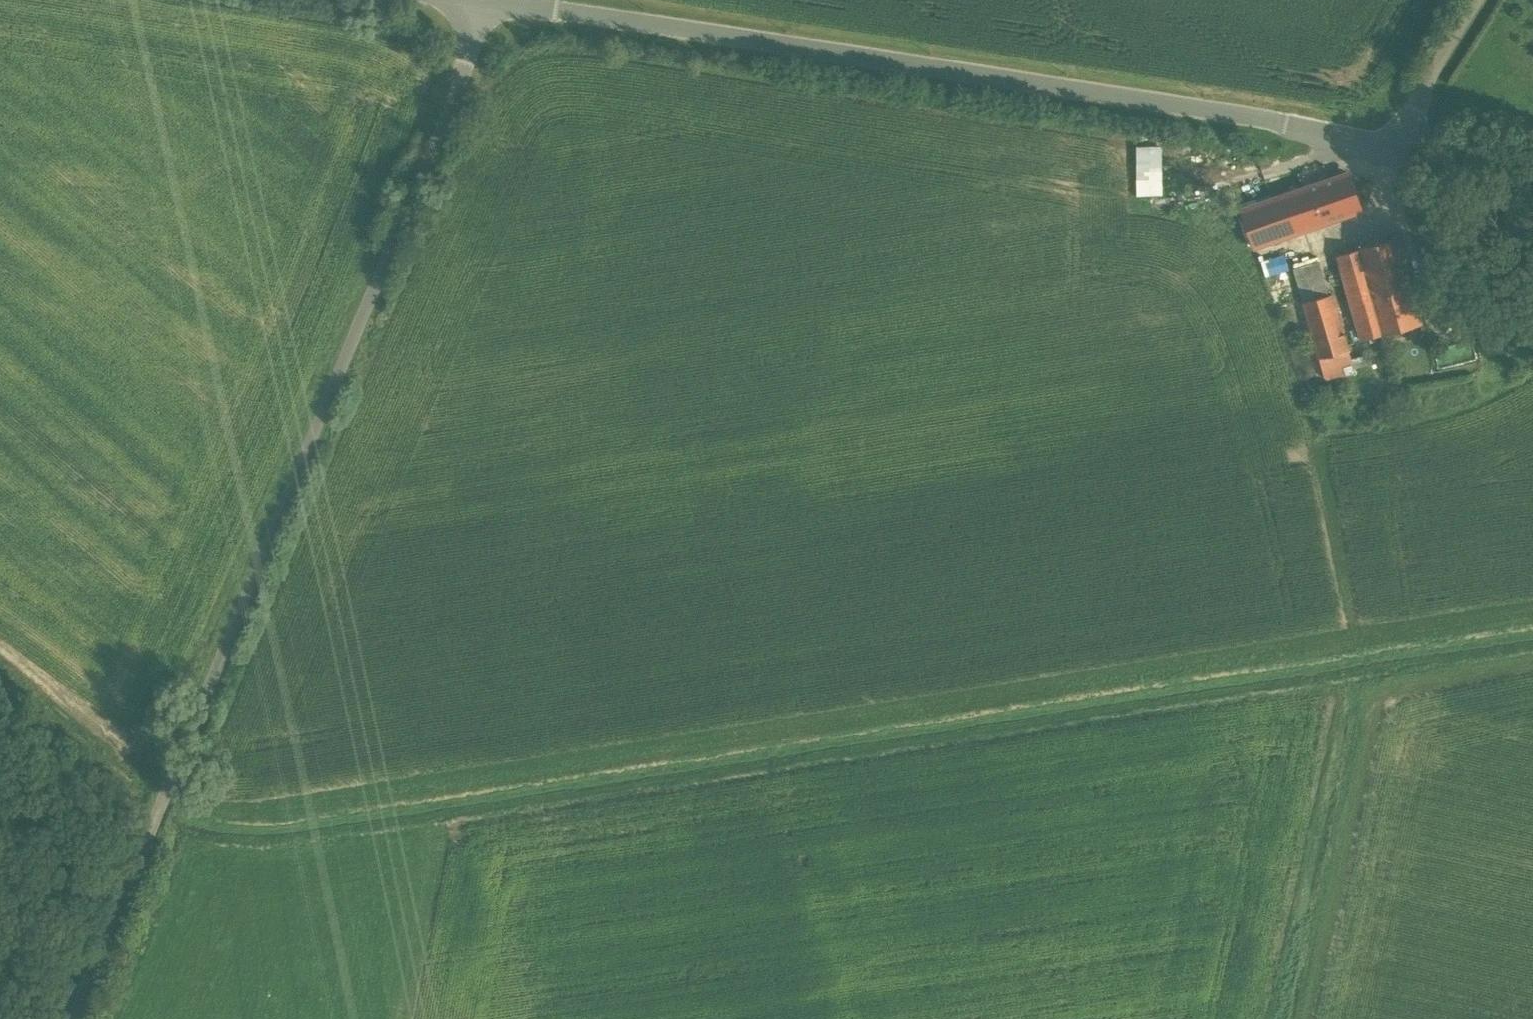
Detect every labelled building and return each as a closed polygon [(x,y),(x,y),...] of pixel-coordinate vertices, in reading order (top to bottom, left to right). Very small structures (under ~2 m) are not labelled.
[(1131,196),(1156,196),(1157,146),(1132,146),(1131,196)] [(1255,250),(1364,213),(1350,170),(1240,207),(1255,250)] [(1368,286),(1408,274),(1397,238),(1358,249),(1358,250),(1337,256),(1362,340),(1382,334),(1368,286)] [(1262,278),(1284,270),(1279,255),(1257,263),(1262,278)] [(1316,262),(1288,268),(1295,298),(1322,292),(1316,262)] [(1422,324),(1408,274),(1368,286),(1382,334),(1383,336),(1422,324)] [(1332,296),(1299,305),(1318,382),(1352,373),(1332,296)]
